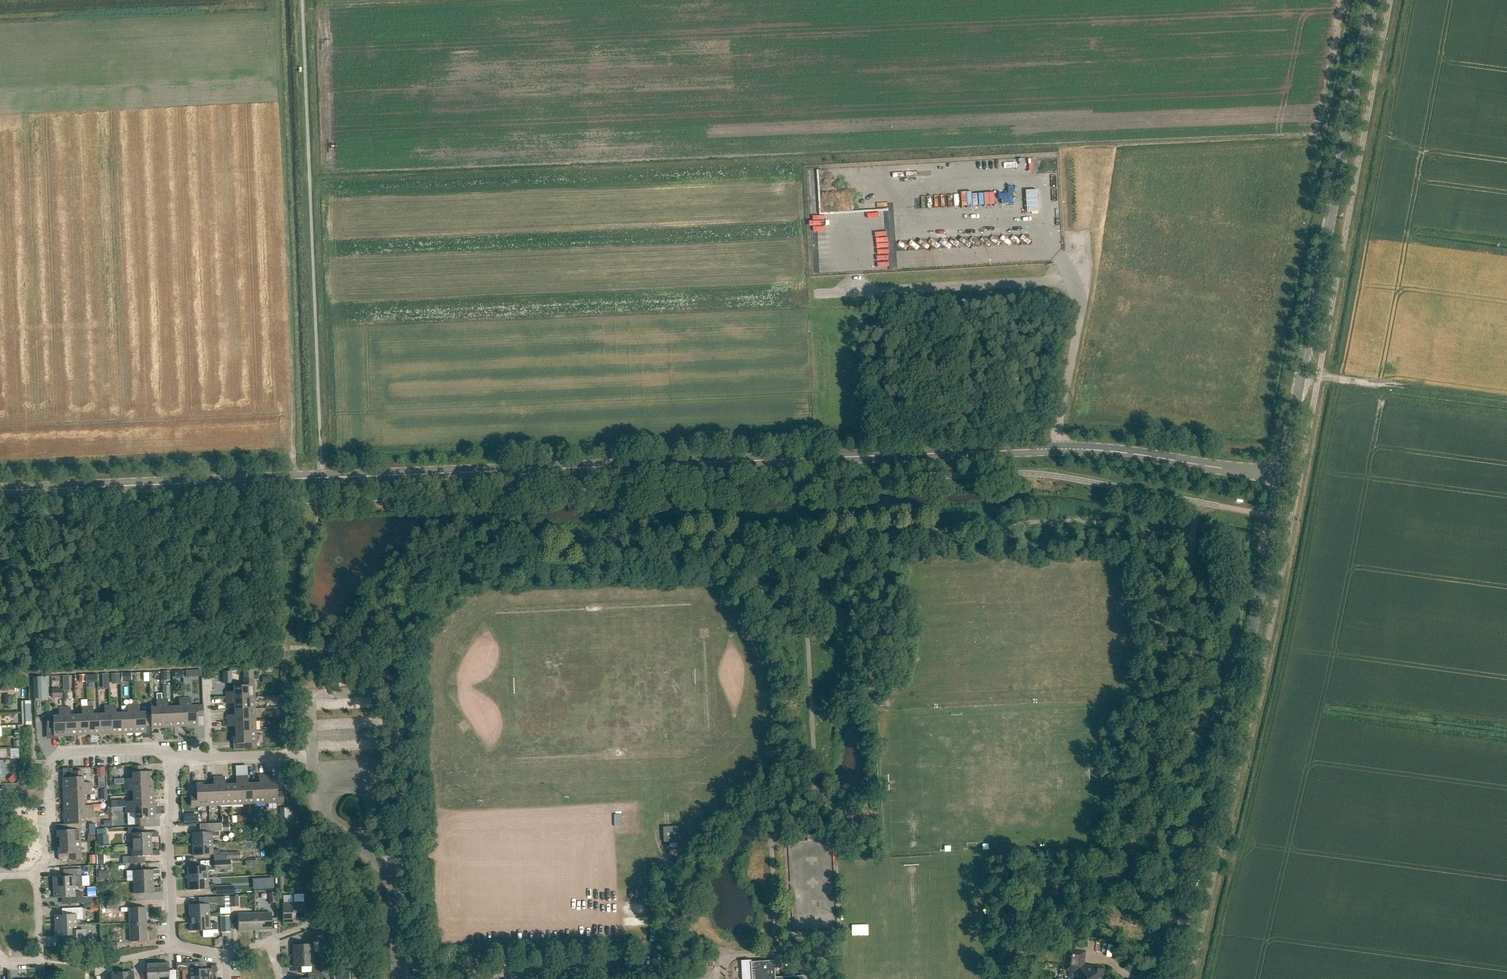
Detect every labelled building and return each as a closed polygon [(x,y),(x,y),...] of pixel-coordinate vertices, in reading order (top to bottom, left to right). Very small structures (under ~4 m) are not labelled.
[(1038,189),(1027,190),(1028,211),(1038,211),(1038,189)] [(825,215),(813,216),(815,254),(827,253),(825,215)] [(231,671),(223,672),(224,684),(232,683),(231,671)] [(44,677),(34,677),(34,694),(44,693),(44,677)] [(234,686),(234,692),(226,692),(226,698),(254,697),(254,679),(243,680),(243,686),(234,686)] [(52,689),(52,697),(62,697),(62,688),(52,689)] [(254,697),(226,698),(226,704),(234,704),(234,709),(255,708),(254,697)] [(185,699),(186,727),(197,726),(197,717),(203,716),(203,706),(191,706),(190,698),(185,699)] [(174,727),(173,707),(168,707),(168,699),(162,700),(163,728),(174,727)] [(179,707),(173,707),(174,727),(186,727),(185,699),(179,699),(179,707)] [(30,723),(31,700),(21,700),(21,723),(30,723)] [(156,708),(150,708),(151,712),(151,727),(151,728),(163,728),(162,700),(156,700),(156,708)] [(127,705),(127,713),(121,713),(122,734),(134,733),(133,705),(127,705)] [(145,727),(151,727),(151,712),(139,712),(138,705),(133,705),(134,733),(145,733),(145,727)] [(104,714),(99,714),(100,735),(111,734),(110,706),(104,706),(104,714)] [(116,706),(110,706),(111,734),(122,734),(121,713),(116,713),(116,706)] [(81,707),(82,715),(76,715),(77,736),(88,735),(87,707),(81,707)] [(100,735),(99,714),(93,714),(93,707),(87,707),(88,735),(100,735)] [(59,716),(47,717),(47,727),(53,727),(54,737),(65,736),(64,708),(58,708),(59,716)] [(70,708),(64,708),(65,736),(77,736),(76,715),(70,715),(70,708)] [(255,708),(234,709),(235,715),(227,715),(227,721),(255,720),(255,708)] [(255,720),(227,721),(227,727),(235,726),(235,732),(256,731),(255,720)] [(236,737),(233,737),(234,750),(256,749),(256,731),(235,732),(236,737)] [(235,775),(247,775),(246,765),(235,766),(235,775)] [(132,767),(132,779),(124,779),(125,785),(153,783),(152,772),(143,772),(143,766),(132,767)] [(83,771),(72,772),(72,778),(63,778),(63,790),(91,789),(91,783),(83,783),(83,771)] [(264,775),(259,775),(259,783),(253,783),(254,804),(266,803),(264,775)] [(264,775),(266,803),(283,803),(283,792),(277,792),(276,783),(271,783),(270,775),(264,775)] [(236,784),(230,784),(231,805),(243,804),(242,776),(236,776),(236,784)] [(254,804),(253,783),(248,784),(247,776),(242,776),(243,804),(254,804)] [(213,785),(208,785),(209,806),(220,805),(219,777),(213,777),(213,785)] [(231,805),(230,784),(225,785),(225,777),(219,777),(220,805),(231,805)] [(153,783),(125,785),(125,790),(133,790),(133,796),(154,795),(153,783)] [(202,783),(190,784),(191,807),(209,806),(208,785),(202,786),(202,783)] [(84,795),(92,794),(91,789),(63,790),(64,801),(84,800),(84,795)] [(154,795),(133,796),(133,801),(126,802),(126,807),(154,806),(154,795)] [(84,800),(64,801),(64,813),(92,811),(92,806),(84,806),(84,800)] [(154,806),(126,807),(126,813),(134,813),(134,825),(145,824),(145,818),(155,818),(154,806)] [(288,808),(280,808),(280,821),(288,821),(288,808)] [(85,818),(93,817),(92,811),(64,813),(65,824),(66,824),(81,824),(85,823),(85,818)] [(67,830),(57,831),(57,837),(60,837),(60,842),(80,841),(80,830),(81,830),(81,824),(66,824),(67,830)] [(664,827),(664,842),(679,841),(679,826),(664,827)] [(158,832),(131,833),(131,845),(151,844),(151,837),(158,837),(158,832)] [(219,832),(192,833),(192,844),(212,843),(212,837),(219,836),(219,832)] [(109,835),(97,836),(97,844),(109,844),(109,835)] [(60,842),(60,848),(58,848),(58,860),(81,859),(80,841),(60,842)] [(212,843),(192,844),(193,856),(220,855),(220,850),(213,850),(212,843)] [(123,864),(145,863),(145,856),(159,855),(159,850),(152,851),(151,844),(131,845),(132,856),(122,857),(123,864)] [(230,860),(214,861),(214,866),(187,867),(188,879),(208,878),(207,871),(230,870),(230,860)] [(67,876),(53,877),(53,888),(74,887),(74,881),(80,881),(80,876),(81,876),(81,869),(66,869),(67,876)] [(160,869),(133,871),(133,882),(153,881),(153,875),(160,874),(160,869)] [(252,879),(252,889),(273,888),(273,877),(252,879)] [(208,878),(188,879),(188,890),(215,889),(215,887),(215,884),(208,884),(208,878)] [(153,881),(133,882),(134,894),(161,893),(161,888),(153,888),(153,881)] [(233,886),(215,887),(215,889),(216,895),(234,894),(233,886)] [(74,887),(53,888),(54,898),(68,897),(68,904),(82,903),(81,892),(75,892),(74,887)] [(209,904),(189,905),(189,916),(209,916),(209,909),(216,908),(216,906),(225,905),(224,897),(208,897),(209,904)] [(304,902),(293,903),(294,923),(305,922),(304,902)] [(293,903),(282,903),(283,923),(294,923),(293,903)] [(146,907),(129,908),(130,942),(147,941),(146,907)] [(68,909),(68,915),(55,915),(55,926),(76,925),(76,919),(82,919),(82,908),(68,909)] [(271,913),(237,914),(238,931),(272,929),(271,913)] [(189,916),(190,931),(217,930),(217,923),(210,923),(209,916),(189,916)] [(230,932),(229,916),(221,917),(221,933),(230,932)] [(76,925),(55,926),(55,936),(69,936),(70,942),(83,941),(83,930),(76,930),(76,925)] [(312,944),(293,945),(293,956),(313,955),(313,951),(318,950),(318,942),(328,941),(328,931),(312,932),(312,944)] [(1076,971),(1075,978),(1102,978),(1103,968),(1083,966),(1085,952),(1069,950),(1066,969),(1076,971)] [(313,955),(293,956),(294,967),(312,966),(312,972),(322,972),(326,972),(326,966),(314,966),(313,955)] [(803,976),(776,977),(775,961),(752,962),(753,978),(804,978),(803,976)] [(158,978),(169,978),(168,962),(157,963),(158,978)] [(176,967),(176,971),(188,970),(189,978),(209,978),(208,974),(216,973),(215,965),(211,966),(211,969),(192,969),(192,962),(176,963),(176,967)] [(157,963),(146,963),(147,978),(158,978),(157,963)] [(334,978),(349,978),(349,971),(334,971),(334,978)]
